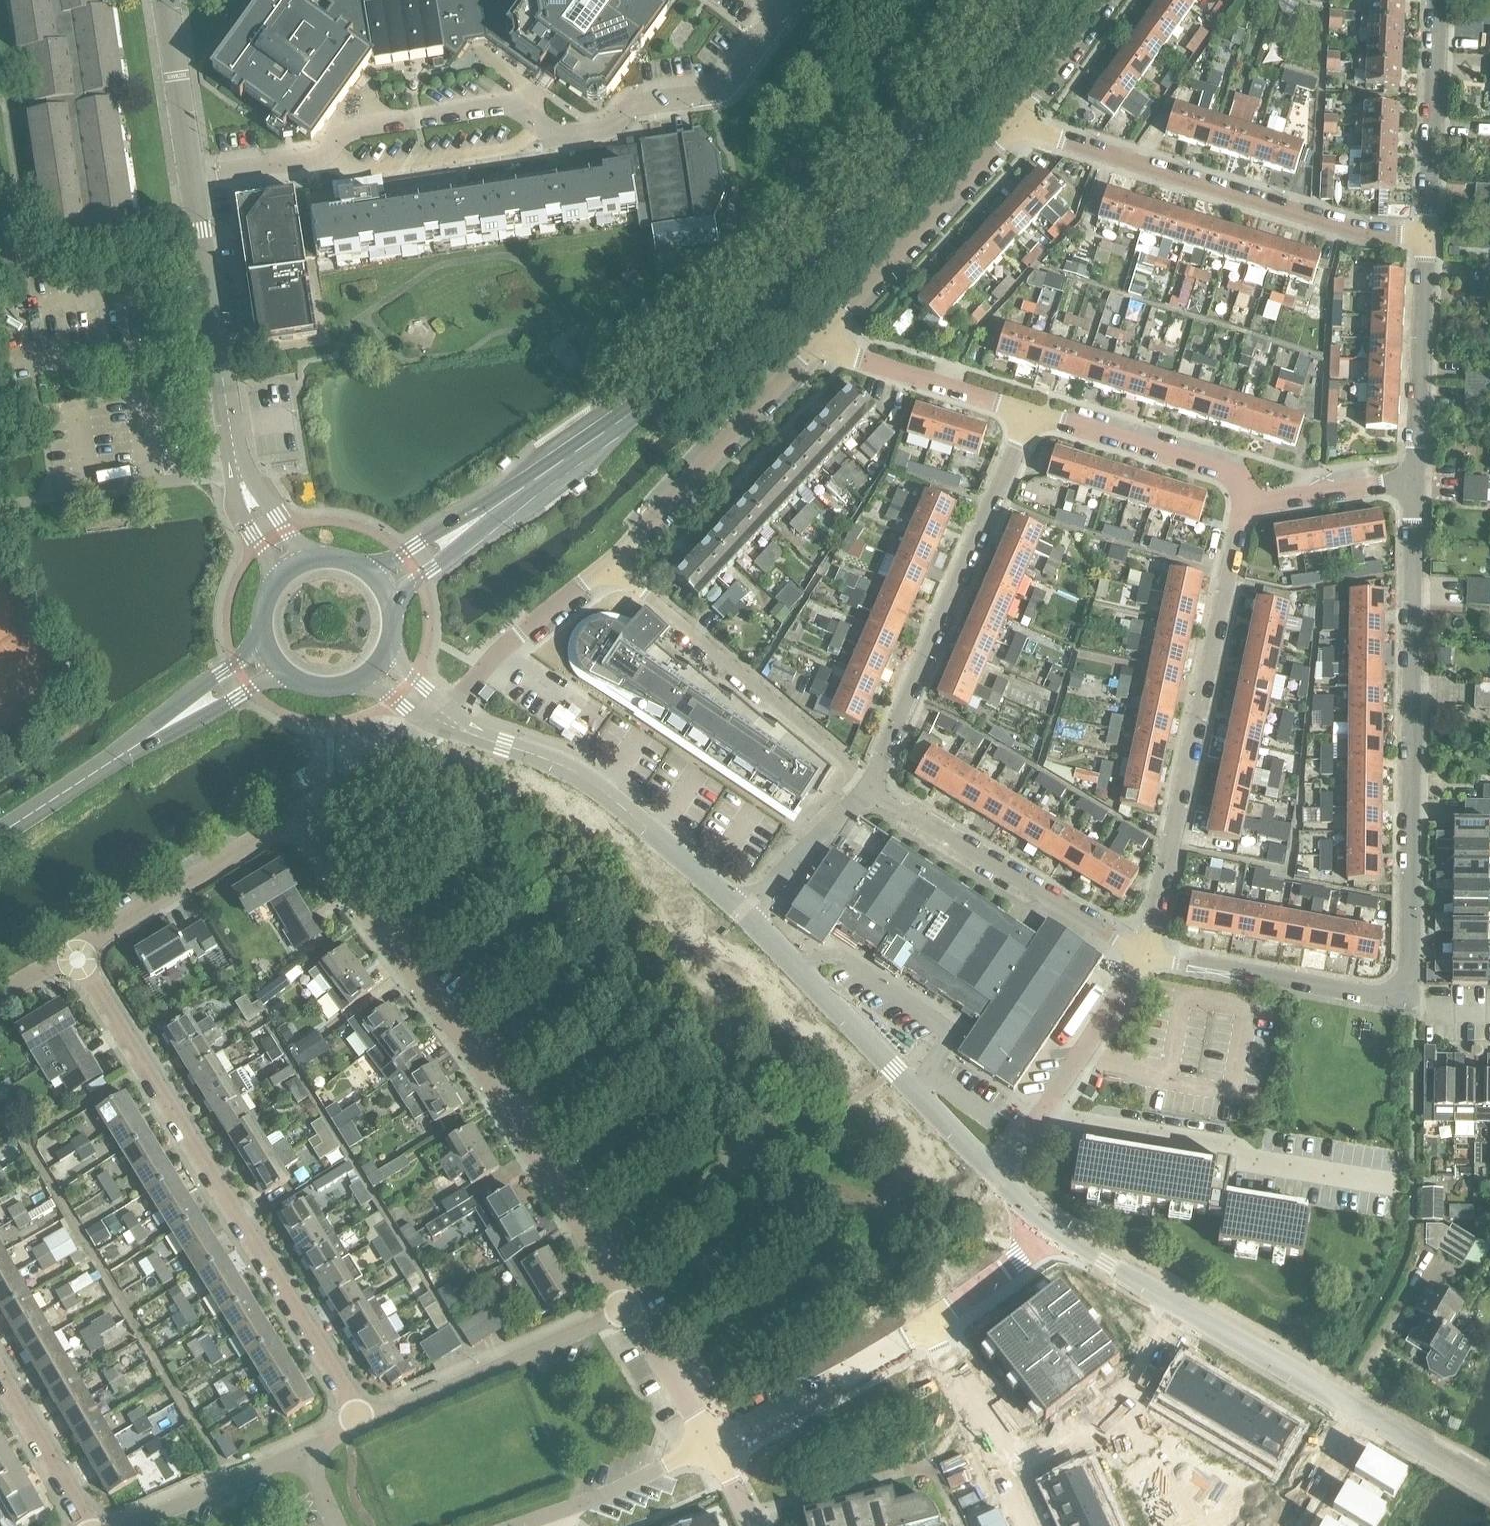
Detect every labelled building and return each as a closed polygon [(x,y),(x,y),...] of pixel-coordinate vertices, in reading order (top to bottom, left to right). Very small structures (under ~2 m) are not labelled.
[(20,51),(29,50),(37,104),(48,103),(49,110),(29,113),(46,235),(76,231),(78,247),(128,240),(124,213),(134,212),(117,98),(106,100),(104,92),(124,89),(112,6),(103,7),(102,0),(12,0),(20,51)] [(321,19),(306,8),(310,2),(308,0),(298,0),(297,1),(295,0),(263,0),(213,69),(236,85),(232,91),(241,98),(245,92),(277,115),(273,121),(284,129),(289,123),(312,140),(372,56),(443,44),(444,47),(457,56),(466,43),(466,40),(487,37),(537,73),(535,77),(549,87),(557,76),(587,97),(591,92),(601,90),(607,94),(667,11),(662,7),(661,0),(335,0),(321,19)] [(1153,8),(1177,25),(1190,7),(1180,0),(1159,0),(1153,8)] [(1404,1),(1395,0),(1371,0),(1370,13),(1343,11),(1342,19),(1403,22),(1404,1)] [(1153,8),(1140,26),(1164,44),(1177,25),(1153,8)] [(1214,9),(1206,20),(1214,26),(1222,15),(1214,9)] [(1343,11),(1329,10),(1329,19),(1342,19),(1343,11)] [(1342,29),(1342,20),(1342,19),(1329,19),(1329,29),(1342,29)] [(1402,43),(1403,22),(1342,19),(1342,20),(1361,21),(1361,27),(1369,28),(1369,41),(1402,43)] [(1140,26),(1127,44),(1152,61),(1157,54),(1164,44),(1140,26)] [(1201,27),(1194,37),(1202,43),(1209,33),(1201,27)] [(1236,28),(1231,43),(1240,46),(1245,31),(1236,28)] [(1193,54),(1202,43),(1194,37),(1185,49),(1193,54)] [(1359,61),(1401,63),(1402,43),(1369,41),(1368,55),(1360,54),(1359,61)] [(1127,44),(1114,63),(1138,80),(1152,61),(1127,44)] [(1327,51),(1326,61),(1340,62),(1340,52),(1327,51)] [(1340,71),(1340,62),(1326,61),(1326,71),(1340,71)] [(1352,62),(1352,68),(1359,69),(1367,69),(1366,84),(1399,86),(1401,63),(1359,61),(1359,63),(1352,62)] [(1114,63),(1101,81),(1149,115),(1156,106),(1149,101),(1132,89),(1138,80),(1114,63)] [(1173,65),(1168,73),(1176,79),(1183,70),(1175,63),(1173,65)] [(1285,70),(1281,82),(1288,84),(1285,94),(1294,96),(1297,87),(1301,75),(1285,70)] [(1159,85),(1168,91),(1176,79),(1168,73),(1159,85)] [(1196,111),(1187,140),(1209,146),(1217,117),(1209,115),(1214,97),(1215,97),(1220,79),(1208,75),(1205,83),(1202,93),(1196,111)] [(1318,80),(1301,75),(1297,87),(1314,92),(1318,80)] [(1253,79),(1248,97),(1260,100),(1265,83),(1253,79)] [(1189,90),(1202,93),(1205,83),(1192,80),(1189,90)] [(1101,81),(1088,100),(1112,117),(1119,107),(1136,120),(1135,121),(1141,126),(1149,115),(1101,81)] [(1209,146),(1230,153),(1248,97),(1235,93),(1232,103),(1234,103),(1228,120),(1217,117),(1209,146)] [(1251,128),(1260,100),(1248,97),(1230,153),(1251,159),(1260,130),(1251,128)] [(1166,133),(1187,140),(1196,111),(1175,104),(1166,133)] [(1356,118),(1355,125),(1397,127),(1398,105),(1365,104),(1365,118),(1356,118)] [(1324,114),(1324,124),(1337,125),(1338,115),(1324,114)] [(1337,134),(1337,125),(1324,124),(1323,134),(1337,134)] [(1355,132),(1364,132),(1363,147),(1396,148),(1397,127),(1355,125),(1355,132)] [(1281,137),(1260,130),(1251,159),(1272,166),(1281,137)] [(641,146),(628,148),(638,212),(641,230),(652,228),(653,227),(658,255),(718,247),(713,220),(721,202),(725,191),(719,154),(700,131),(697,131),(695,131),(692,132),(692,135),(682,136),(682,135),(640,141),(641,146)] [(1303,144),(1293,140),(1281,137),(1272,166),(1294,172),(1303,144)] [(1353,159),(1353,167),(1395,169),(1396,148),(1363,147),(1362,160),(1353,159)] [(342,209),(311,214),(311,215),(311,216),(312,227),(317,258),(317,259),(638,212),(628,148),(611,150),(611,149),(606,150),(570,155),(570,156),(573,176),(563,177),(378,204),(377,196),(377,195),(352,198),(341,200),(341,201),(342,209)] [(1312,153),(1303,150),(1299,163),(1308,166),(1312,153)] [(1322,156),(1322,165),(1335,166),(1335,157),(1322,156)] [(1334,175),(1335,166),(1322,165),(1321,175),(1334,175)] [(1394,191),(1395,169),(1353,167),(1353,174),(1361,174),(1361,189),(1394,191)] [(1039,168),(1024,185),(1068,227),(1076,217),(1069,210),(1067,213),(1052,199),(1061,189),(1039,168)] [(1334,175),(1321,175),(1320,199),(1332,200),(1334,175)] [(1489,197),(1489,185),(1476,184),(1475,196),(1489,197)] [(1024,185),(1009,201),(1030,222),(1039,213),(1053,226),(1047,232),(1055,240),(1068,227),(1024,185)] [(1106,190),(1097,218),(1120,225),(1129,196),(1106,190)] [(294,191),(236,200),(258,345),(317,336),(305,260),(317,258),(312,227),(300,229),(294,191)] [(1129,196),(1120,225),(1141,231),(1150,203),(1129,196)] [(1009,201),(994,217),(1016,238),(1031,251),(1036,246),(1021,232),(1030,222),(1009,201)] [(1150,203),(1141,231),(1162,238),(1172,209),(1150,203)] [(1157,257),(1154,267),(1166,270),(1169,261),(1166,260),(1172,241),(1184,245),(1193,216),(1172,209),(1162,238),(1157,257)] [(1193,216),(1184,245),(1195,248),(1190,264),(1199,267),(1204,251),(1205,251),(1214,222),(1193,216)] [(994,217),(978,234),(1000,255),(1016,238),(994,217)] [(1214,222),(1205,251),(1226,257),(1235,229),(1214,222)] [(1235,229),(1226,257),(1247,264),(1256,235),(1235,229)] [(978,234),(964,250),(985,271),(1000,255),(978,234)] [(1256,235),(1247,264),(1268,270),(1278,242),(1256,235)] [(1101,240),(1099,250),(1110,253),(1111,254),(1114,244),(1101,240)] [(1278,242),(1268,270),(1289,277),(1299,248),(1278,242)] [(1036,246),(1031,251),(1038,258),(1045,250),(1038,243),(1036,246)] [(1123,257),(1126,248),(1114,244),(1111,254),(1123,257)] [(1448,256),(1459,257),(1459,248),(1449,247),(1448,256)] [(1289,277),(1285,292),(1297,296),(1301,280),(1311,283),(1311,285),(1314,288),(1312,293),(1327,297),(1328,290),(1329,281),(1332,269),(1331,269),(1317,265),(1320,255),(1299,248),(1289,277)] [(964,250),(948,267),(970,287),(985,271),(964,250)] [(1107,264),(1110,253),(1099,250),(1096,260),(1107,264)] [(1031,251),(1021,262),(1028,269),(1038,258),(1031,251)] [(1141,262),(1141,263),(1154,267),(1157,257),(1144,253),(1141,262)] [(1087,268),(1089,262),(1074,257),(1072,263),(1067,262),(1064,272),(1090,280),(1093,270),(1087,268)] [(1129,289),(1128,293),(1144,298),(1154,267),(1141,263),(1141,262),(1137,261),(1135,269),(1129,289)] [(1184,276),(1196,280),(1199,270),(1187,266),(1184,276)] [(948,267),(933,283),(955,304),(970,287),(948,267)] [(1212,274),(1199,270),(1196,280),(1208,284),(1212,274)] [(1356,282),(1355,293),(1372,294),(1372,295),(1403,296),(1404,272),(1374,271),(1373,282),(1356,282)] [(1045,280),(1046,276),(1035,272),(1030,289),(1041,292),(1045,280)] [(1046,276),(1045,280),(1057,284),(1059,277),(1047,273),(1046,276)] [(1470,285),(1489,286),(1489,274),(1471,273),(1470,285)] [(1000,284),(1007,291),(1016,282),(1008,275),(1000,284)] [(1194,281),(1185,278),(1178,301),(1171,298),(1169,305),(1176,307),(1186,311),(1194,281)] [(1226,289),(1239,293),(1242,283),(1229,279),(1226,289)] [(1343,293),(1344,280),(1334,279),(1334,293),(1343,293)] [(933,283),(918,300),(940,320),(955,304),(933,283)] [(1239,293),(1234,309),(1247,312),(1254,287),(1242,283),(1239,293)] [(990,295),(997,302),(1007,291),(1000,284),(990,295)] [(1470,285),(1470,297),(1489,298),(1489,286),(1470,285)] [(1280,304),(1283,296),(1271,292),(1269,301),(1280,304)] [(1332,302),(1331,314),(1342,315),(1357,316),(1357,310),(1343,309),(1343,302),(1343,293),(1334,293),(1333,302),(1332,302)] [(1036,303),(1038,296),(1032,294),(1030,301),(1036,303)] [(1371,315),(1371,316),(1402,317),(1403,296),(1372,295),(1371,315)] [(1296,300),(1283,296),(1280,304),(1293,308),(1288,324),(1297,326),(1304,303),(1296,300)] [(1024,301),(1020,310),(1032,314),(1035,304),(1024,301)] [(1198,302),(1192,301),(1190,311),(1199,313),(1201,307),(1198,302)] [(1048,308),(1035,304),(1032,314),(1045,318),(1048,308)] [(978,308),(970,317),(977,324),(985,315),(978,308)] [(1331,314),(1331,327),(1341,328),(1342,315),(1331,314)] [(1065,324),(1076,328),(1079,318),(1068,315),(1065,324)] [(1371,329),(1370,339),(1401,340),(1402,317),(1371,316),(1371,329)] [(967,335),(977,324),(970,317),(959,328),(967,335)] [(1090,321),(1079,318),(1076,328),(1087,331),(1090,321)] [(1005,326),(996,355),(1017,361),(1026,332),(1015,329),(1005,326)] [(1105,336),(1117,340),(1120,331),(1108,327),(1105,336)] [(1133,334),(1120,331),(1117,340),(1130,344),(1133,334)] [(1026,332),(1017,361),(1038,368),(1047,339),(1026,332)] [(1241,346),(1254,350),(1258,339),(1244,335),(1241,346)] [(1047,339),(1038,368),(1060,374),(1069,345),(1047,339)] [(1147,349),(1160,353),(1163,344),(1151,339),(1147,349)] [(1271,344),(1258,339),(1254,350),(1268,354),(1271,344)] [(1370,349),(1369,361),(1399,362),(1401,340),(1370,339),(1370,349)] [(1452,340),(1446,348),(1451,352),(1457,344),(1452,340)] [(1175,348),(1163,344),(1160,353),(1172,357),(1175,348)] [(1069,345),(1060,374),(1081,381),(1090,352),(1069,345)] [(1330,346),(1329,361),(1340,362),(1340,347),(1330,346)] [(1090,352),(1081,381),(1102,387),(1111,358),(1090,352)] [(1193,353),(1191,361),(1203,365),(1205,357),(1193,353)] [(1205,357),(1203,365),(1215,369),(1217,360),(1205,357)] [(1111,358),(1102,387),(1123,394),(1132,365),(1111,358)] [(1329,361),(1329,377),(1339,377),(1340,362),(1329,361)] [(1369,361),(1368,383),(1398,384),(1399,362),(1369,361)] [(1132,365),(1123,394),(1145,401),(1154,372),(1132,365)] [(1281,369),(1275,388),(1288,392),(1291,382),(1292,376),(1293,375),(1293,373),(1281,369)] [(1154,372),(1145,401),(1166,407),(1175,378),(1154,372)] [(1466,374),(1465,387),(1489,388),(1489,375),(1466,374)] [(1175,378),(1166,407),(1187,414),(1197,385),(1185,381),(1175,378)] [(1291,382),(1288,392),(1300,396),(1303,386),(1291,382)] [(1368,383),(1367,405),(1397,407),(1398,384),(1368,383)] [(1197,385),(1187,414),(1208,420),(1217,391),(1208,388),(1197,385)] [(875,408),(851,386),(833,405),(857,428),(875,408)] [(1489,401),(1489,388),(1465,387),(1465,400),(1489,401)] [(1217,391),(1208,420),(1229,427),(1238,398),(1217,391)] [(1328,391),(1327,404),(1338,404),(1338,391),(1328,391)] [(1238,398),(1229,427),(1251,433),(1260,404),(1238,398)] [(1260,404),(1251,433),(1272,440),(1281,411),(1260,404)] [(1327,404),(1326,423),(1337,424),(1338,404),(1327,404)] [(833,405),(815,424),(839,447),(857,428),(833,405)] [(905,434),(930,441),(939,412),(914,405),(905,434)] [(1367,405),(1366,428),(1396,430),(1397,407),(1367,405)] [(1281,411),(1272,440),(1294,447),(1303,418),(1281,411)] [(962,420),(939,412),(930,441),(953,448),(962,420)] [(986,427),(962,420),(953,448),(977,456),(986,427)] [(895,434),(883,423),(871,436),(883,447),(895,434)] [(1326,442),(1329,442),(1336,442),(1337,424),(1326,423),(1326,442)] [(839,447),(815,424),(797,444),(821,466),(839,447)] [(871,460),(883,447),(871,436),(860,449),(871,460)] [(797,444),(780,462),(805,484),(821,466),(797,444)] [(1054,449),(1046,477),(1079,487),(1081,488),(1084,474),(1074,471),(1079,457),(1054,449)] [(1079,457),(1074,471),(1084,474),(1081,488),(1079,487),(1075,501),(1084,504),(1088,490),(1104,495),(1113,467),(1079,457)] [(786,504),(805,484),(780,462),(762,482),(786,504)] [(906,472),(919,476),(922,466),(908,462),(906,472)] [(844,466),(834,476),(846,487),(855,477),(844,466)] [(945,473),(922,466),(919,476),(942,483),(945,473)] [(1113,467),(1104,495),(1127,502),(1136,474),(1113,467)] [(958,488),(961,478),(945,473),(942,483),(958,488)] [(1136,474),(1127,502),(1137,505),(1151,510),(1160,482),(1136,474)] [(836,498),(846,487),(834,476),(824,487),(836,498)] [(1465,476),(1464,488),(1488,490),(1489,477),(1465,476)] [(768,523),(786,504),(762,482),(744,501),(768,523)] [(1160,482),(1151,510),(1173,516),(1174,517),(1183,489),(1160,482)] [(930,486),(927,493),(945,501),(949,492),(930,486)] [(1488,490),(1464,488),(1464,501),(1487,502),(1488,502),(1489,502),(1489,490),(1488,490)] [(897,489),(891,503),(903,508),(908,494),(897,489)] [(1173,516),(1172,521),(1180,524),(1181,519),(1198,524),(1207,496),(1183,489),(1174,517),(1173,516)] [(925,492),(915,515),(944,527),(954,505),(945,501),(927,493),(925,492)] [(744,501),(727,519),(751,542),(768,523),(744,501)] [(897,521),(903,508),(891,503),(885,517),(897,521)] [(1058,510),(1054,520),(1067,524),(1070,514),(1073,505),(1065,503),(1062,511),(1058,510)] [(808,504),(798,515),(810,525),(819,515),(808,504)] [(1360,531),(1349,533),(1351,547),(1353,557),(1354,566),(1356,577),(1382,573),(1382,572),(1380,560),(1364,563),(1361,545),(1386,542),(1382,512),(1357,516),(1360,531)] [(1087,519),(1070,514),(1067,524),(1083,529),(1087,519)] [(1104,524),(1101,535),(1114,538),(1118,528),(1120,518),(1108,514),(1104,524)] [(800,536),(810,525),(798,515),(789,525),(800,536)] [(915,515),(906,536),(935,549),(944,527),(915,515)] [(1026,523),(1012,517),(1002,540),(1032,553),(1042,530),(1046,522),(1030,515),(1026,523)] [(1357,516),(1322,521),(1327,551),(1351,547),(1349,533),(1360,531),(1357,516)] [(751,542),(727,519),(709,538),(733,561),(751,542)] [(1322,521),(1298,525),(1303,554),(1327,551),(1322,521)] [(855,523),(847,536),(856,542),(857,540),(863,529),(855,523)] [(1298,525),(1274,529),(1278,558),(1303,554),(1298,525)] [(1134,533),(1118,528),(1114,538),(1130,543),(1134,533)] [(847,536),(839,549),(847,555),(852,548),(856,542),(847,536)] [(899,552),(896,558),(925,571),(935,549),(906,536),(899,552)] [(709,538),(691,558),(715,580),(733,561),(709,538)] [(1148,549),(1164,553),(1167,543),(1151,538),(1148,549)] [(1023,574),(1032,553),(1002,540),(993,562),(1023,574)] [(773,542),(763,552),(775,563),(785,553),(773,542)] [(1181,544),(1180,547),(1167,543),(1164,553),(1177,557),(1200,564),(1204,550),(1181,544)] [(1054,545),(1048,559),(1060,563),(1066,550),(1054,545)] [(765,574),(775,563),(763,552),(754,563),(765,574)] [(887,552),(881,571),(889,574),(896,555),(887,552)] [(697,599),(715,580),(691,558),(673,577),(697,599)] [(896,558),(887,580),(916,593),(925,571),(896,558)] [(1054,577),(1060,563),(1048,559),(1042,572),(1054,577)] [(1023,574),(993,562),(984,584),(1014,596),(1023,574)] [(1343,568),(1338,569),(1340,579),(1340,580),(1356,577),(1354,566),(1343,568)] [(840,569),(834,582),(844,587),(865,596),(871,583),(840,569)] [(1131,570),(1128,585),(1138,587),(1142,572),(1131,570)] [(1170,570),(1165,594),(1197,601),(1202,577),(1170,570)] [(1142,572),(1138,587),(1150,590),(1153,575),(1142,572)] [(1322,583),(1320,572),(1306,574),(1308,585),(1322,583)] [(1306,574),(1290,576),(1292,587),(1308,585),(1306,574)] [(1104,599),(1109,581),(1101,578),(1095,597),(1104,599)] [(1468,592),(1489,593),(1489,580),(1468,579),(1468,592)] [(887,580),(878,601),(906,615),(916,593),(887,580)] [(738,581),(728,592),(745,608),(756,597),(738,581)] [(776,599),(780,603),(788,611),(804,595),(791,583),(776,599)] [(984,584),(974,606),(1004,619),(1014,596),(984,584)] [(844,587),(839,599),(842,601),(841,603),(857,609),(858,607),(872,614),(867,625),(896,638),(906,615),(878,601),(865,596),(844,587)] [(1147,605),(1150,590),(1138,587),(1135,603),(1147,605)] [(1257,599),(1252,623),(1284,629),(1289,605),(1291,593),(1268,588),(1265,600),(1257,599)] [(1035,589),(1029,603),(1040,608),(1046,594),(1035,589)] [(1350,603),(1334,603),(1334,615),(1350,615),(1382,615),(1382,591),(1350,591),(1350,603)] [(728,592),(712,609),(723,619),(727,614),(734,621),(745,608),(728,592)] [(1468,592),(1467,604),(1489,605),(1489,593),(1468,592)] [(1197,601),(1165,594),(1160,617),(1192,624),(1197,601)] [(1322,600),(1322,616),(1334,616),(1334,615),(1334,603),(1334,600),(1322,600)] [(780,603),(769,614),(780,624),(791,613),(788,611),(780,603)] [(1040,608),(1029,603),(1023,617),(1034,622),(1040,608)] [(1004,619),(974,606),(965,628),(995,641),(1004,619)] [(574,653),(574,658),(576,662),(578,667),(581,672),(586,676),(591,679),(643,703),(638,710),(793,814),(811,788),(816,791),(831,769),(766,714),(762,719),(722,685),(718,690),(678,656),(674,661),(655,645),(669,631),(645,608),(625,629),(615,623),(605,621),(594,623),(589,625),(585,628),(582,631),(579,635),(577,639),(575,643),(574,648),(574,653)] [(1382,615),(1350,615),(1350,640),(1382,640),(1382,615)] [(1322,616),(1322,631),(1334,631),(1334,616),(1322,616)] [(1160,617),(1155,641),(1187,648),(1192,624),(1160,617)] [(1302,617),(1299,632),(1311,635),(1314,620),(1302,617)] [(824,618),(819,628),(829,632),(834,634),(838,624),(824,618)] [(796,638),(805,624),(797,619),(788,633),(796,638)] [(1132,620),(1128,635),(1140,637),(1143,622),(1132,620)] [(845,639),(851,626),(840,621),(838,624),(834,634),(845,639)] [(1252,623),(1247,646),(1279,653),(1284,629),(1252,623)] [(867,625),(858,646),(887,659),(896,638),(867,625)] [(813,636),(830,643),(834,634),(829,632),(819,628),(817,627),(815,632),(813,636)] [(965,628),(955,650),(986,663),(995,641),(965,628)] [(1299,632),(1296,648),(1308,650),(1311,635),(1299,632)] [(1016,633),(1010,647),(1022,652),(1027,638),(1016,633)] [(837,657),(845,639),(834,634),(830,643),(827,652),(837,657)] [(1137,652),(1140,637),(1128,635),(1125,649),(1137,652)] [(1382,640),(1350,640),(1350,663),(1382,663),(1382,640)] [(1187,648),(1155,641),(1150,664),(1182,671),(1187,648)] [(858,646),(848,669),(877,681),(887,659),(858,646)] [(1279,653),(1247,646),(1242,670),(1274,677),(1279,653)] [(1004,661),(1016,666),(1022,652),(1010,647),(1004,661)] [(1334,648),(1322,648),(1322,662),(1334,663),(1334,648)] [(1438,649),(1438,665),(1450,665),(1450,650),(1438,649)] [(986,663),(955,650),(946,673),(976,685),(976,684),(986,663)] [(791,682),(796,670),(774,661),(769,673),(791,682)] [(1316,662),(1314,678),(1334,678),(1334,676),(1349,676),(1349,687),(1381,687),(1382,663),(1350,663),(1334,663),(1322,662),(1316,662)] [(1150,664),(1145,688),(1177,695),(1182,671),(1150,664)] [(1293,664),(1289,680),(1299,682),(1308,684),(1309,669),(1304,668),(1305,667),(1293,664)] [(1056,694),(1066,671),(1053,665),(1042,688),(1056,694)] [(1122,667),(1119,678),(1118,682),(1130,684),(1133,670),(1122,667)] [(820,668),(815,680),(825,685),(830,672),(820,668)] [(844,678),(839,690),(868,703),(877,681),(848,669),(844,678)] [(1069,686),(1080,690),(1084,674),(1074,670),(1069,686)] [(1242,670),(1237,694),(1269,700),(1274,677),(1242,670)] [(936,695),(966,708),(971,696),(986,702),(985,705),(996,709),(1002,696),(991,692),(991,691),(976,684),(976,685),(946,673),(936,695)] [(991,691),(991,692),(1002,696),(1008,682),(997,677),(991,691)] [(815,680),(809,694),(819,698),(820,696),(834,702),(829,713),(858,726),(868,703),(839,690),(825,685),(815,680)] [(1127,699),(1130,684),(1118,682),(1115,697),(1127,699)] [(1299,682),(1296,696),(1306,699),(1308,684),(1299,682)] [(1475,694),(1489,695),(1489,683),(1475,682),(1475,694)] [(1381,687),(1349,687),(1349,711),(1381,712),(1381,687)] [(1177,695),(1145,688),(1140,711),(1172,718),(1177,695)] [(1264,723),(1266,712),(1269,700),(1237,694),(1232,717),(1264,723)] [(1475,694),(1474,707),(1489,708),(1489,695),(1475,694)] [(1056,703),(1041,696),(1040,695),(1034,708),(1051,717),(1056,703)] [(1312,696),(1311,711),(1323,711),(1323,696),(1312,696)] [(1333,696),(1323,696),(1323,711),(1333,711),(1333,696)] [(552,718),(586,734),(593,718),(559,702),(552,718)] [(1140,711),(1135,734),(1167,741),(1172,718),(1140,711)] [(1283,711),(1279,726),(1291,729),(1295,713),(1283,711)] [(1333,711),(1323,711),(1323,727),(1333,726),(1333,711)] [(1349,711),(1349,736),(1381,736),(1381,712),(1349,711)] [(951,733),(952,732),(958,722),(938,714),(933,725),(951,733)] [(1112,714),(1108,729),(1120,731),(1123,716),(1112,714)] [(1259,747),(1264,723),(1232,717),(1227,741),(1259,747)] [(958,722),(952,732),(965,740),(971,730),(958,722)] [(1279,726),(1276,741),(1288,744),(1291,729),(1279,726)] [(993,727),(988,734),(1010,748),(1015,740),(993,727)] [(1117,746),(1120,731),(1108,729),(1105,743),(1117,746)] [(978,748),(985,738),(971,730),(965,740),(978,748)] [(920,767),(914,777),(935,789),(951,761),(934,751),(939,742),(923,732),(907,759),(920,767)] [(1167,741),(1135,734),(1130,758),(1162,765),(1167,741)] [(1333,745),(1320,745),(1320,760),(1333,760),(1349,760),(1381,760),(1381,736),(1349,736),(1333,736),(1333,745)] [(1227,741),(1222,764),(1254,770),(1259,747),(1227,741)] [(993,757),(1006,765),(1012,755),(999,747),(993,757)] [(1019,773),(1025,763),(1012,755),(1006,765),(1019,773)] [(1130,758),(1125,782),(1157,789),(1162,765),(1130,758)] [(1273,758),(1269,774),(1281,776),(1285,761),(1273,758)] [(1333,760),(1320,760),(1320,775),(1333,775),(1333,771),(1333,760)] [(1381,760),(1349,760),(1348,783),(1380,784),(1381,760)] [(972,774),(951,761),(935,789),(956,802),(972,774)] [(1077,781),(1073,780),(1075,770),(1045,761),(1044,768),(1076,787),(1077,781)] [(1101,761),(1098,775),(1111,777),(1113,764),(1101,761)] [(1254,770),(1222,764),(1217,788),(1249,794),(1254,770)] [(1094,794),(1106,802),(1111,777),(1098,775),(1075,770),(1073,780),(1077,781),(1096,785),(1094,794)] [(1033,782),(1034,782),(1047,790),(1053,780),(1040,771),(1033,782)] [(956,802),(976,814),(992,786),(972,774),(956,802)] [(1269,774),(1266,788),(1278,791),(1281,776),(1269,774)] [(1067,788),(1053,780),(1047,790),(1060,798),(1067,788)] [(1152,813),(1157,789),(1125,782),(1120,806),(1152,813)] [(1380,784),(1348,783),(1348,808),(1380,808),(1380,784)] [(992,786),(976,814),(997,827),(1013,799),(992,786)] [(1217,788),(1212,811),(1271,823),(1271,821),(1273,807),(1263,806),(1247,803),(1249,794),(1217,788)] [(1318,791),(1318,808),(1332,807),(1332,791),(1318,791)] [(1075,807),(1088,815),(1095,805),(1081,797),(1075,807)] [(997,827),(1017,839),(1034,811),(1013,799),(997,827)] [(1464,811),(1489,811),(1489,800),(1483,800),(1465,800),(1464,811)] [(1108,813),(1095,805),(1088,815),(1102,823),(1108,813)] [(1332,807),(1318,808),(1318,822),(1332,823),(1332,807)] [(1318,808),(1304,808),(1302,808),(1302,823),(1318,822),(1318,808)] [(1380,808),(1348,808),(1348,831),(1380,832),(1380,808)] [(1034,811),(1017,839),(1038,851),(1054,824),(1034,811)] [(1257,835),(1268,838),(1271,823),(1212,811),(1207,834),(1239,841),(1241,829),(1257,833),(1257,835)] [(1437,832),(1437,841),(1489,841),(1489,821),(1489,811),(1464,811),(1464,821),(1454,821),(1454,832),(1437,832)] [(1288,842),(1291,824),(1271,821),(1271,823),(1268,838),(1288,842)] [(1099,888),(1116,861),(1128,839),(1134,829),(1122,822),(1116,832),(1118,834),(1106,855),(1096,849),(1079,876),(1099,888)] [(1038,851),(1059,864),(1075,836),(1054,824),(1038,851)] [(1142,848),(1149,837),(1134,829),(1128,839),(1142,848)] [(1380,832),(1348,831),(1348,855),(1380,856),(1380,832)] [(1075,836),(1059,864),(1079,876),(1096,849),(1075,836)] [(1043,925),(1036,936),(1031,933),(1021,950),(1009,942),(1019,925),(925,862),(891,839),(868,875),(834,854),(829,862),(827,865),(823,863),(818,870),(785,920),(822,945),(836,925),(850,934),(876,951),(872,956),(900,974),(903,970),(971,1016),(979,1021),(957,1054),(1013,1091),(1103,957),(1047,920),(1043,925)] [(1319,841),(1319,855),(1332,855),(1332,841),(1319,841)] [(1454,849),(1454,861),(1489,862),(1489,841),(1437,841),(1437,849),(1454,849)] [(1269,844),(1267,860),(1284,862),(1286,847),(1269,844)] [(1332,871),(1332,862),(1332,855),(1319,855),(1319,871),(1332,871)] [(1348,855),(1348,862),(1347,881),(1379,881),(1380,862),(1380,856),(1348,855)] [(1206,868),(1204,878),(1218,881),(1219,881),(1221,871),(1220,870),(1221,861),(1212,860),(1210,869),(1206,868)] [(1099,888),(1120,901),(1137,874),(1116,861),(1099,888)] [(1454,873),(1436,872),(1436,882),(1489,882),(1489,862),(1454,861),(1454,873)] [(296,947),(320,932),(294,888),(296,887),(281,863),(235,891),(249,915),(272,901),(289,929),(286,931),(296,947)] [(1266,890),(1270,871),(1255,868),(1253,876),(1251,887),(1266,890)] [(1298,868),(1297,876),(1307,878),(1309,870),(1298,868)] [(1219,881),(1219,882),(1231,884),(1233,884),(1235,873),(1221,871),(1219,881)] [(1283,882),(1268,879),(1266,890),(1278,893),(1278,892),(1281,893),(1283,882)] [(1488,902),(1489,882),(1436,882),(1436,890),(1454,890),(1453,902),(1488,902)] [(1301,886),(1299,896),(1313,899),(1314,899),(1316,888),(1301,885),(1301,886)] [(1310,918),(1304,949),(1328,954),(1334,922),(1320,919),(1324,901),(1328,902),(1330,891),(1330,890),(1316,888),(1314,899),(1313,899),(1310,917),(1310,918)] [(1347,894),(1345,905),(1360,908),(1363,897),(1347,894)] [(1191,897),(1185,929),(1210,933),(1216,901),(1191,897)] [(1377,899),(1363,897),(1360,908),(1375,910),(1377,899)] [(1216,901),(1210,933),(1233,937),(1239,905),(1216,901)] [(1488,902),(1453,902),(1453,914),(1436,914),(1436,922),(1488,922),(1488,915),(1489,915),(1489,902),(1488,902)] [(1239,905),(1233,937),(1257,941),(1263,909),(1239,905)] [(1263,909),(1257,941),(1281,945),(1287,913),(1275,911),(1263,909)] [(1287,913),(1281,945),(1304,949),(1310,918),(1310,917),(1287,913)] [(198,957),(217,946),(202,921),(179,935),(174,926),(134,950),(150,976),(193,950),(198,957)] [(1334,922),(1328,954),(1351,958),(1357,926),(1334,922)] [(1436,931),(1453,931),(1453,943),(1488,943),(1488,922),(1436,922),(1436,931)] [(1021,950),(1031,933),(1019,925),(1009,942),(1021,950)] [(1357,926),(1351,958),(1376,962),(1382,930),(1358,926),(1357,926)] [(1435,954),(1435,964),(1487,964),(1488,943),(1453,943),(1453,955),(1435,954)] [(316,979),(326,993),(360,968),(345,948),(320,966),(318,965),(308,973),(313,980),(316,979)] [(220,974),(224,982),(241,971),(236,964),(220,974)] [(1453,984),(1487,985),(1487,964),(1435,964),(1435,972),(1453,972),(1453,984)] [(351,1007),(375,988),(360,968),(326,993),(327,993),(343,1013),(351,1007)] [(284,976),(255,996),(258,1001),(264,1010),(274,1003),(272,999),(291,985),(284,976)] [(252,1005),(246,995),(235,1002),(240,1012),(252,1005)] [(60,1001),(16,1028),(32,1054),(32,1055),(46,1047),(54,1060),(70,1051),(60,1035),(70,1029),(75,1026),(60,1001)] [(264,1011),(264,1010),(258,1001),(252,1005),(240,1012),(247,1021),(264,1011)] [(392,1007),(389,1007),(388,1006),(382,1010),(375,1001),(347,1023),(369,1051),(403,1026),(397,1017),(397,1014),(392,1007)] [(188,1016),(163,1031),(176,1052),(216,1027),(209,1017),(195,1026),(188,1016)] [(294,1037),(286,1025),(278,1030),(286,1042),(294,1037)] [(415,1048),(418,1045),(403,1026),(369,1051),(369,1052),(367,1054),(389,1083),(395,1079),(422,1058),(415,1048)] [(222,1037),(216,1027),(176,1052),(189,1072),(213,1057),(207,1047),(222,1037)] [(54,1060),(41,1068),(49,1083),(59,1077),(60,1079),(69,1094),(84,1085),(90,1094),(106,1084),(108,1083),(93,1059),(90,1061),(70,1029),(60,1035),(70,1051),(54,1060)] [(287,1048),(294,1059),(324,1040),(317,1030),(287,1048)] [(260,1043),(266,1053),(277,1046),(271,1036),(260,1043)] [(321,1056),(330,1050),(324,1040),(294,1059),(300,1068),(321,1056)] [(283,1056),(277,1046),(266,1053),(272,1062),(283,1056)] [(1424,1072),(1423,1122),(1455,1122),(1455,1054),(1447,1054),(1447,1072),(1435,1072),(1435,1046),(1424,1046),(1424,1072)] [(189,1072),(202,1093),(235,1073),(222,1052),(213,1057),(189,1072)] [(1464,1054),(1455,1054),(1455,1122),(1476,1123),(1476,1073),(1464,1073),(1464,1054)] [(1488,1055),(1487,1073),(1476,1073),(1476,1123),(1489,1123),(1489,1055),(1488,1055)] [(429,1069),(422,1058),(395,1079),(401,1086),(407,1097),(402,1099),(408,1110),(447,1087),(434,1066),(429,1069)] [(295,1075),(289,1067),(273,1077),(277,1085),(295,1075)] [(239,1098),(254,1089),(247,1078),(241,1069),(235,1073),(202,1093),(208,1103),(206,1105),(211,1112),(213,1112),(214,1113),(238,1097),(239,1098)] [(285,1084),(291,1093),(302,1087),(296,1077),(285,1084)] [(0,1086),(0,1098),(8,1111),(21,1103),(8,1081),(0,1086)] [(308,1097),(302,1087),(291,1093),(297,1103),(308,1097)] [(460,1108),(447,1087),(408,1110),(414,1120),(427,1112),(434,1124),(460,1108)] [(344,1107),(362,1097),(357,1088),(338,1097),(344,1107)] [(96,1110),(109,1131),(137,1114),(123,1092),(96,1110)] [(251,1119),(239,1098),(238,1097),(214,1113),(227,1134),(251,1119)] [(341,1112),(335,1103),(325,1109),(331,1119),(341,1112)] [(341,1112),(331,1119),(337,1129),(350,1121),(362,1114),(360,1112),(355,1103),(341,1112)] [(137,1114),(109,1131),(121,1151),(149,1133),(137,1114)] [(310,1125),(316,1134),(327,1128),(321,1118),(310,1125)] [(239,1154),(264,1139),(251,1119),(227,1134),(239,1154)] [(362,1139),(350,1121),(337,1129),(349,1148),(362,1139)] [(339,1147),(327,1128),(316,1134),(322,1143),(313,1149),(319,1160),(339,1147)] [(439,1162),(445,1173),(485,1149),(472,1128),(446,1144),(453,1154),(439,1162)] [(55,1153),(60,1162),(77,1151),(90,1143),(83,1133),(70,1141),(71,1143),(55,1153)] [(121,1151),(134,1171),(161,1154),(149,1133),(121,1151)] [(270,1149),(264,1139),(239,1154),(252,1174),(291,1149),(285,1140),(270,1149)] [(90,1143),(77,1151),(83,1162),(96,1153),(90,1143)] [(282,1169),(298,1160),(291,1149),(252,1174),(265,1195),(289,1180),(282,1169)] [(472,1186),(498,1170),(485,1149),(445,1173),(451,1183),(465,1174),(472,1186)] [(1078,1149),(1070,1193),(1208,1215),(1208,1217),(1210,1217),(1210,1215),(1222,1217),(1218,1245),(1302,1259),(1310,1215),(1225,1201),(1231,1164),(1229,1164),(1228,1166),(1217,1164),(1218,1162),(1216,1161),(1214,1171),(1078,1149)] [(161,1154),(134,1171),(146,1191),(174,1174),(161,1154)] [(404,1156),(378,1171),(367,1178),(373,1188),(410,1165),(404,1156)] [(348,1162),(313,1184),(317,1192),(345,1174),(350,1183),(358,1178),(348,1162)] [(361,1168),(367,1178),(378,1171),(372,1162),(361,1168)] [(0,1169),(0,1185),(8,1180),(2,1168),(0,1169)] [(97,1177),(105,1190),(115,1184),(107,1171),(97,1177)] [(146,1191),(159,1211),(186,1194),(174,1174),(146,1191)] [(349,1187),(355,1197),(366,1191),(360,1181),(349,1187)] [(447,1213),(425,1227),(432,1238),(477,1211),(489,1231),(497,1227),(524,1210),(511,1189),(503,1193),(496,1183),(470,1199),(447,1213)] [(123,1197),(115,1184),(105,1190),(113,1203),(123,1197)] [(464,1189),(441,1203),(447,1213),(470,1199),(464,1189)] [(1422,1189),(1422,1206),(1442,1206),(1443,1189),(1422,1189)] [(366,1191),(355,1197),(361,1206),(372,1200),(366,1191)] [(186,1194),(159,1211),(171,1232),(199,1215),(186,1194)] [(311,1195),(277,1216),(290,1238),(314,1222),(324,1216),(311,1195)] [(56,1207),(51,1199),(27,1213),(27,1212),(13,1219),(19,1229),(32,1222),(32,1221),(56,1207)] [(7,1209),(13,1219),(27,1212),(21,1201),(7,1209)] [(1442,1206),(1422,1206),(1422,1219),(1442,1219),(1442,1206)] [(1449,1219),(1473,1219),(1474,1206),(1449,1206),(1449,1219)] [(489,1231),(485,1234),(504,1265),(536,1245),(530,1235),(537,1231),(524,1210),(497,1227),(489,1231)] [(132,1211),(122,1218),(130,1231),(140,1224),(132,1211)] [(368,1218),(374,1228),(380,1238),(391,1231),(385,1221),(378,1211),(369,1216),(370,1217),(368,1218)] [(171,1232),(184,1252),(211,1235),(199,1215),(171,1232)] [(337,1236),(324,1216),(314,1222),(290,1238),(302,1258),(337,1236)] [(410,1223),(399,1230),(405,1239),(407,1238),(416,1233),(410,1223)] [(96,1224),(86,1231),(95,1246),(105,1239),(96,1224)] [(148,1237),(140,1224),(130,1231),(122,1235),(128,1245),(136,1241),(137,1243),(148,1237)] [(1435,1250),(1437,1249),(1448,1230),(1439,1225),(1426,1224),(1425,1245),(1435,1250)] [(1448,1230),(1437,1249),(1462,1264),(1464,1260),(1481,1263),(1489,1248),(1489,1241),(1476,1239),(1477,1239),(1451,1224),(1448,1230)] [(31,1250),(35,1257),(36,1259),(71,1240),(64,1228),(43,1240),(44,1243),(31,1250)] [(380,1238),(386,1247),(393,1258),(404,1252),(391,1231),(380,1238)] [(416,1233),(407,1238),(413,1250),(424,1244),(418,1232),(416,1233)] [(211,1235),(184,1252),(196,1272),(224,1255),(211,1235)] [(349,1257),(349,1256),(337,1236),(302,1258),(315,1278),(349,1257)] [(71,1240),(36,1259),(39,1264),(43,1271),(70,1256),(77,1251),(71,1240)] [(0,1252),(0,1281),(16,1271),(3,1250),(0,1252)] [(506,1265),(524,1294),(536,1315),(540,1313),(541,1314),(549,1309),(548,1307),(574,1292),(561,1272),(548,1250),(527,1263),(523,1255),(506,1265)] [(148,1276),(154,1271),(165,1265),(157,1252),(147,1258),(148,1261),(141,1265),(148,1276)] [(196,1272),(209,1293),(237,1276),(224,1255),(196,1272)] [(315,1278),(327,1298),(352,1283),(352,1284),(362,1277),(349,1257),(315,1278)] [(411,1264),(400,1270),(405,1278),(416,1272),(411,1264)] [(173,1278),(165,1265),(154,1271),(163,1284),(173,1278)] [(0,1281),(0,1308),(28,1292),(22,1283),(16,1271),(0,1281)] [(87,1272),(55,1291),(61,1302),(74,1294),(74,1293),(93,1282),(87,1272)] [(422,1282),(416,1272),(405,1278),(411,1288),(422,1282)] [(237,1276),(209,1293),(221,1313),(249,1296),(237,1276)] [(352,1283),(327,1298),(340,1319),(374,1298),(369,1289),(359,1295),(352,1284),(352,1283)] [(437,1291),(443,1301),(454,1294),(448,1284),(437,1291)] [(1059,1285),(986,1343),(1046,1419),(1119,1361),(1059,1285)] [(1416,1309),(1425,1314),(1425,1313),(1448,1327),(1461,1304),(1430,1285),(1416,1309)] [(28,1292),(0,1308),(12,1329),(39,1312),(35,1304),(28,1292)] [(172,1298),(172,1299),(179,1311),(190,1305),(182,1292),(172,1298)] [(61,1302),(67,1312),(80,1304),(74,1294),(61,1302)] [(460,1304),(454,1294),(443,1301),(449,1311),(460,1304)] [(221,1313),(234,1334),(262,1317),(249,1296),(221,1313)] [(387,1318),(374,1298),(340,1319),(352,1339),(387,1318)] [(425,1310),(431,1319),(441,1313),(435,1303),(425,1310)] [(190,1305),(179,1311),(188,1324),(198,1318),(190,1305)] [(491,1314),(489,1310),(479,1316),(491,1336),(501,1330),(498,1324),(507,1319),(500,1308),(491,1314)] [(39,1312),(12,1329),(24,1349),(51,1333),(45,1323),(39,1312)] [(92,1325),(79,1333),(85,1343),(99,1335),(115,1324),(109,1313),(91,1323),(92,1325)] [(447,1322),(441,1313),(431,1319),(436,1329),(447,1322)] [(1458,1334),(1447,1328),(1448,1327),(1425,1313),(1425,1314),(1426,1315),(1411,1339),(1434,1352),(1430,1359),(1432,1367),(1444,1374),(1452,1372),(1459,1360),(1457,1352),(1450,1348),(1458,1334)] [(479,1316),(470,1321),(482,1341),(491,1336),(479,1316)] [(234,1334),(240,1344),(246,1353),(274,1336),(262,1317),(234,1334)] [(365,1360),(390,1345),(400,1338),(387,1318),(352,1339),(365,1360)] [(459,1328),(471,1348),(482,1341),(470,1321),(459,1328)] [(450,1326),(449,1327),(439,1333),(452,1354),(462,1347),(450,1326)] [(51,1333),(24,1349),(36,1370),(63,1354),(51,1333)] [(215,1346),(207,1333),(197,1339),(205,1352),(215,1346)] [(439,1333),(429,1339),(442,1360),(452,1354),(439,1333)] [(99,1335),(85,1343),(91,1353),(104,1345),(105,1345),(99,1335)] [(286,1357),(274,1336),(246,1353),(259,1373),(286,1357)] [(431,1366),(442,1360),(429,1339),(418,1345),(431,1366)] [(409,1360),(402,1365),(390,1345),(365,1360),(378,1381),(386,1376),(392,1386),(416,1371),(409,1360)] [(213,1365),(223,1359),(215,1346),(205,1352),(213,1365)] [(63,1354),(36,1370),(47,1390),(75,1374),(63,1354)] [(259,1373),(272,1394),(299,1378),(286,1357),(259,1373)] [(1184,1362),(1159,1405),(1179,1417),(1204,1374),(1184,1362)] [(103,1373),(110,1386),(124,1378),(117,1366),(103,1373)] [(142,1368),(124,1378),(110,1386),(115,1394),(128,1387),(130,1391),(149,1380),(142,1368)] [(75,1374),(47,1390),(60,1411),(87,1395),(75,1374)] [(1204,1374),(1179,1417),(1197,1428),(1223,1385),(1204,1374)] [(233,1375),(223,1381),(230,1393),(240,1387),(233,1375)] [(313,1400),(299,1378),(272,1394),(285,1417),(313,1400)] [(1223,1385),(1197,1428),(1216,1439),(1241,1396),(1223,1385)] [(248,1399),(240,1387),(230,1393),(237,1405),(248,1399)] [(87,1395),(60,1411),(71,1432),(99,1415),(87,1395)] [(1241,1396),(1216,1439),(1234,1450),(1260,1407),(1241,1396)] [(252,1406),(232,1418),(238,1429),(258,1417),(252,1406)] [(127,1415),(133,1425),(147,1417),(141,1407),(127,1415)] [(1260,1407),(1234,1450),(1247,1457),(1253,1461),(1279,1418),(1260,1407)] [(99,1415),(71,1432),(83,1453),(111,1437),(99,1415)] [(147,1417),(133,1425),(139,1435),(153,1427),(147,1417)] [(1279,1418),(1253,1461),(1272,1472),(1290,1443),(1298,1429),(1279,1418)] [(185,1444),(196,1438),(187,1423),(177,1428),(185,1444)] [(159,1439),(158,1438),(144,1446),(150,1456),(174,1442),(169,1433),(159,1439)] [(227,1459),(238,1452),(227,1433),(215,1439),(227,1459)] [(111,1437),(83,1453),(95,1473),(123,1457),(111,1437)] [(0,1451),(0,1478),(19,1467),(7,1447),(0,1451)] [(1367,1448),(1353,1473),(1363,1479),(1356,1490),(1377,1502),(1384,1491),(1394,1497),(1408,1472),(1367,1448)] [(123,1457),(95,1473),(108,1494),(135,1478),(123,1457)] [(1091,1466),(1046,1487),(1055,1508),(1101,1487),(1091,1466)] [(0,1478),(0,1499),(3,1504),(31,1488),(19,1467),(0,1478)] [(1331,1509),(1342,1515),(1335,1525),(1377,1525),(1387,1508),(1377,1502),(1356,1490),(1346,1484),(1331,1509)] [(1055,1508),(1064,1525),(1068,1525),(1110,1507),(1101,1487),(1055,1508)] [(0,1507),(0,1520),(1,1521),(10,1516),(15,1525),(43,1509),(31,1488),(3,1504),(3,1505),(0,1507)] [(940,1519),(932,1506),(921,1496),(895,1503),(892,1489),(873,1493),(875,1499),(863,1502),(862,1497),(844,1501),(845,1507),(834,1510),(832,1504),(814,1509),(815,1515),(805,1518),(803,1512),(802,1512),(804,1518),(806,1525),(940,1525),(940,1521),(941,1520),(940,1519)] [(1068,1525),(1119,1525),(1110,1507),(1068,1525)] [(715,1516),(692,1525),(691,1523),(682,1525),(719,1525),(715,1516)]
